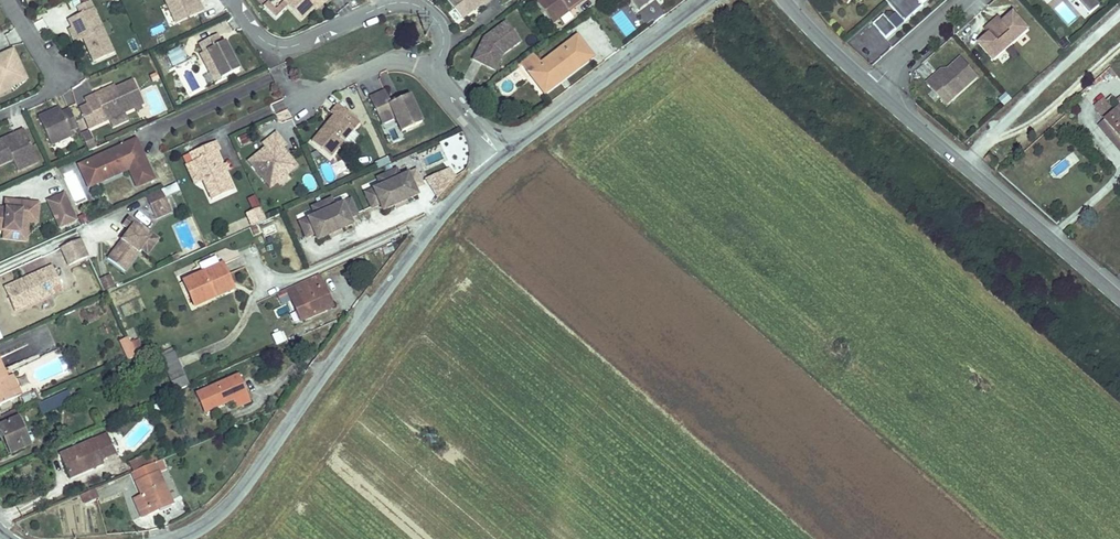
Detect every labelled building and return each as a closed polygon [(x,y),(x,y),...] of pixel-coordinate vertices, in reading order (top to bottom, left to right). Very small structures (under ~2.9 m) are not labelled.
[(199,1),(194,3),(193,0),(165,0),(176,24),(203,11),(199,1)] [(323,0),(288,0),(287,1),(304,18),(305,17),(321,1),(323,0)] [(463,19),(484,3),(485,5),(492,0),(491,0),(450,0),(463,19)] [(535,2),(548,19),(554,14),(557,16),(567,9),(564,5),(568,1),(572,5),(578,0),(538,0),(535,2)] [(583,0),(578,0),(572,5),(568,1),(564,5),(567,9),(557,16),(554,14),(548,19),(551,24),(583,0)] [(636,9),(649,0),(629,0),(636,9)] [(886,3),(905,23),(911,17),(909,15),(911,13),(913,15),(923,7),(917,0),(889,0),(886,3)] [(1098,7),(1092,0),(1076,0),(1089,15),(1098,7)] [(76,8),(79,15),(92,9),(88,2),(76,8)] [(113,53),(92,9),(79,15),(67,21),(71,29),(68,30),(75,44),(83,40),(94,62),(113,53)] [(1029,30),(1014,13),(1003,23),(999,17),(992,24),(985,30),(990,35),(979,44),(994,61),(1012,46),(1029,30)] [(873,25),(886,40),(896,30),(884,16),(873,25)] [(462,68),(479,76),(487,60),(492,63),(510,50),(496,30),(474,46),(477,51),(475,54),(471,52),(462,68)] [(208,40),(212,49),(224,42),(220,34),(208,40)] [(548,63),(530,77),(543,94),(557,83),(555,80),(562,75),(564,78),(572,71),(570,69),(589,54),(575,37),(546,60),(548,63)] [(215,60),(225,78),(243,68),(228,41),(224,42),(212,49),(203,54),(209,63),(215,60)] [(182,44),(159,55),(166,71),(189,60),(182,44)] [(10,86),(25,79),(12,51),(0,56),(0,91),(10,86)] [(572,71),(591,57),(589,54),(570,69),(572,71)] [(978,77),(961,58),(948,70),(937,79),(935,76),(927,83),(940,97),(947,91),(954,98),(978,77)] [(218,81),(225,78),(215,60),(209,63),(218,81)] [(483,79),(492,63),(487,60),(479,76),(483,79)] [(548,63),(546,60),(527,74),(530,77),(548,63)] [(942,70),(935,76),(937,79),(948,70),(942,70)] [(87,108),(96,127),(144,105),(134,83),(116,91),(97,99),(96,97),(85,102),(87,108)] [(116,91),(115,88),(96,97),(97,99),(116,91)] [(394,110),(397,117),(403,131),(423,122),(411,95),(393,103),(387,90),(372,97),(381,116),(394,110)] [(947,91),(940,97),(947,105),(954,98),(947,91)] [(361,122),(341,104),(334,112),(337,115),(331,123),(332,124),(330,126),(329,125),(315,141),(332,156),(361,122)] [(96,127),(87,108),(80,111),(89,131),(96,127)] [(1119,108),(1105,121),(1119,139),(1119,108)] [(384,123),(397,117),(394,110),(381,116),(384,123)] [(51,147),(72,137),(69,132),(77,129),(69,111),(61,115),(60,112),(56,114),(55,112),(46,116),(38,119),(51,147)] [(1098,126),(1119,152),(1119,139),(1105,121),(1098,126)] [(22,133),(13,137),(15,141),(5,145),(3,142),(0,143),(0,167),(12,162),(14,167),(34,158),(22,133)] [(279,135),(266,145),(268,149),(251,162),(268,184),(275,179),(278,184),(299,168),(290,156),(288,157),(283,151),(285,150),(289,147),(279,135)] [(15,141),(13,137),(3,142),(5,145),(15,141)] [(96,150),(91,138),(83,141),(89,153),(96,150)] [(138,188),(156,180),(138,140),(87,163),(97,185),(130,171),(138,188)] [(191,154),(195,162),(200,174),(222,164),(217,152),(219,151),(215,143),(191,154)] [(983,160),(991,167),(996,162),(988,155),(983,160)] [(17,173),(37,164),(34,158),(14,167),(17,173)] [(187,165),(193,177),(200,174),(195,162),(187,165)] [(97,185),(87,163),(79,166),(90,189),(97,185)] [(223,166),(222,164),(200,174),(203,181),(212,200),(233,190),(225,171),(223,173),(220,167),(223,166)] [(437,196),(452,183),(440,168),(424,181),(437,196)] [(398,169),(379,178),(383,186),(367,193),(374,207),(382,203),(385,210),(397,205),(395,202),(405,197),(407,200),(419,195),(416,188),(424,184),(418,170),(402,177),(398,169)] [(196,184),(203,181),(200,174),(193,177),(196,184)] [(268,184),(271,189),(278,184),(275,179),(268,184)] [(166,197),(180,191),(177,183),(163,189),(166,197)] [(172,214),(162,191),(147,198),(157,221),(172,214)] [(76,221),(64,195),(49,202),(60,228),(76,221)] [(405,197),(395,202),(397,205),(398,208),(408,203),(407,200),(405,197)] [(336,207),(333,199),(314,207),(318,215),(302,223),(308,237),(316,233),(319,240),(331,234),(330,231),(340,227),(341,230),(353,224),(350,218),(359,214),(352,200),(336,207)] [(20,212),(21,204),(5,203),(5,211),(20,212)] [(4,233),(27,235),(28,224),(29,205),(21,204),(20,212),(5,211),(0,210),(0,233),(4,233)] [(38,206),(29,205),(28,224),(37,225),(38,206)] [(250,226),(265,220),(260,208),(245,213),(250,226)] [(116,251),(114,250),(108,257),(125,270),(153,233),(130,216),(124,223),(128,226),(130,228),(120,241),(123,243),(116,251)] [(118,239),(120,241),(130,228),(128,226),(118,239)] [(340,227),(330,231),(331,234),(333,237),(343,233),(341,230),(340,227)] [(89,256),(81,239),(61,248),(69,265),(89,256)] [(123,243),(120,241),(114,250),(116,251),(123,243)] [(211,292),(230,284),(221,264),(183,282),(194,306),(214,297),(211,292)] [(29,281),(27,278),(4,288),(15,312),(53,295),(51,290),(62,286),(54,266),(32,276),(33,279),(29,281)] [(326,293),(317,275),(275,294),(278,304),(290,299),(300,321),(328,309),(322,295),(326,293)] [(105,293),(115,288),(110,276),(99,280),(105,293)] [(214,297),(233,289),(230,284),(211,292),(214,297)] [(322,295),(328,309),(332,307),(326,293),(322,295)] [(124,346),(131,343),(128,338),(122,341),(124,346)] [(130,359),(137,356),(131,343),(124,346),(130,359)] [(172,348),(158,354),(160,358),(173,352),(172,348)] [(167,374),(181,368),(173,352),(160,358),(167,374)] [(16,399),(7,380),(0,365),(0,406),(16,399)] [(171,383),(185,377),(181,368),(167,374),(171,383)] [(214,398),(218,406),(236,399),(240,407),(250,402),(238,376),(195,395),(200,405),(214,398)] [(171,383),(175,392),(189,386),(185,377),(171,383)] [(13,378),(7,380),(16,399),(22,396),(13,378)] [(69,392),(38,405),(43,415),(73,401),(69,392)] [(200,405),(204,413),(218,406),(214,398),(200,405)] [(17,410),(0,418),(0,428),(0,437),(1,439),(3,438),(11,454),(30,446),(18,420),(21,418),(17,410)] [(83,466),(85,472),(103,464),(102,460),(116,454),(107,435),(59,456),(67,473),(83,466)] [(165,470),(161,461),(154,464),(158,473),(165,470)] [(158,473),(154,464),(132,473),(142,497),(135,500),(142,517),(159,510),(157,507),(171,501),(158,473)] [(67,473),(70,479),(85,472),(83,466),(67,473)] [(91,491),(81,495),(84,503),(95,498),(91,491)] [(159,510),(172,504),(171,501),(157,507),(159,510)]
